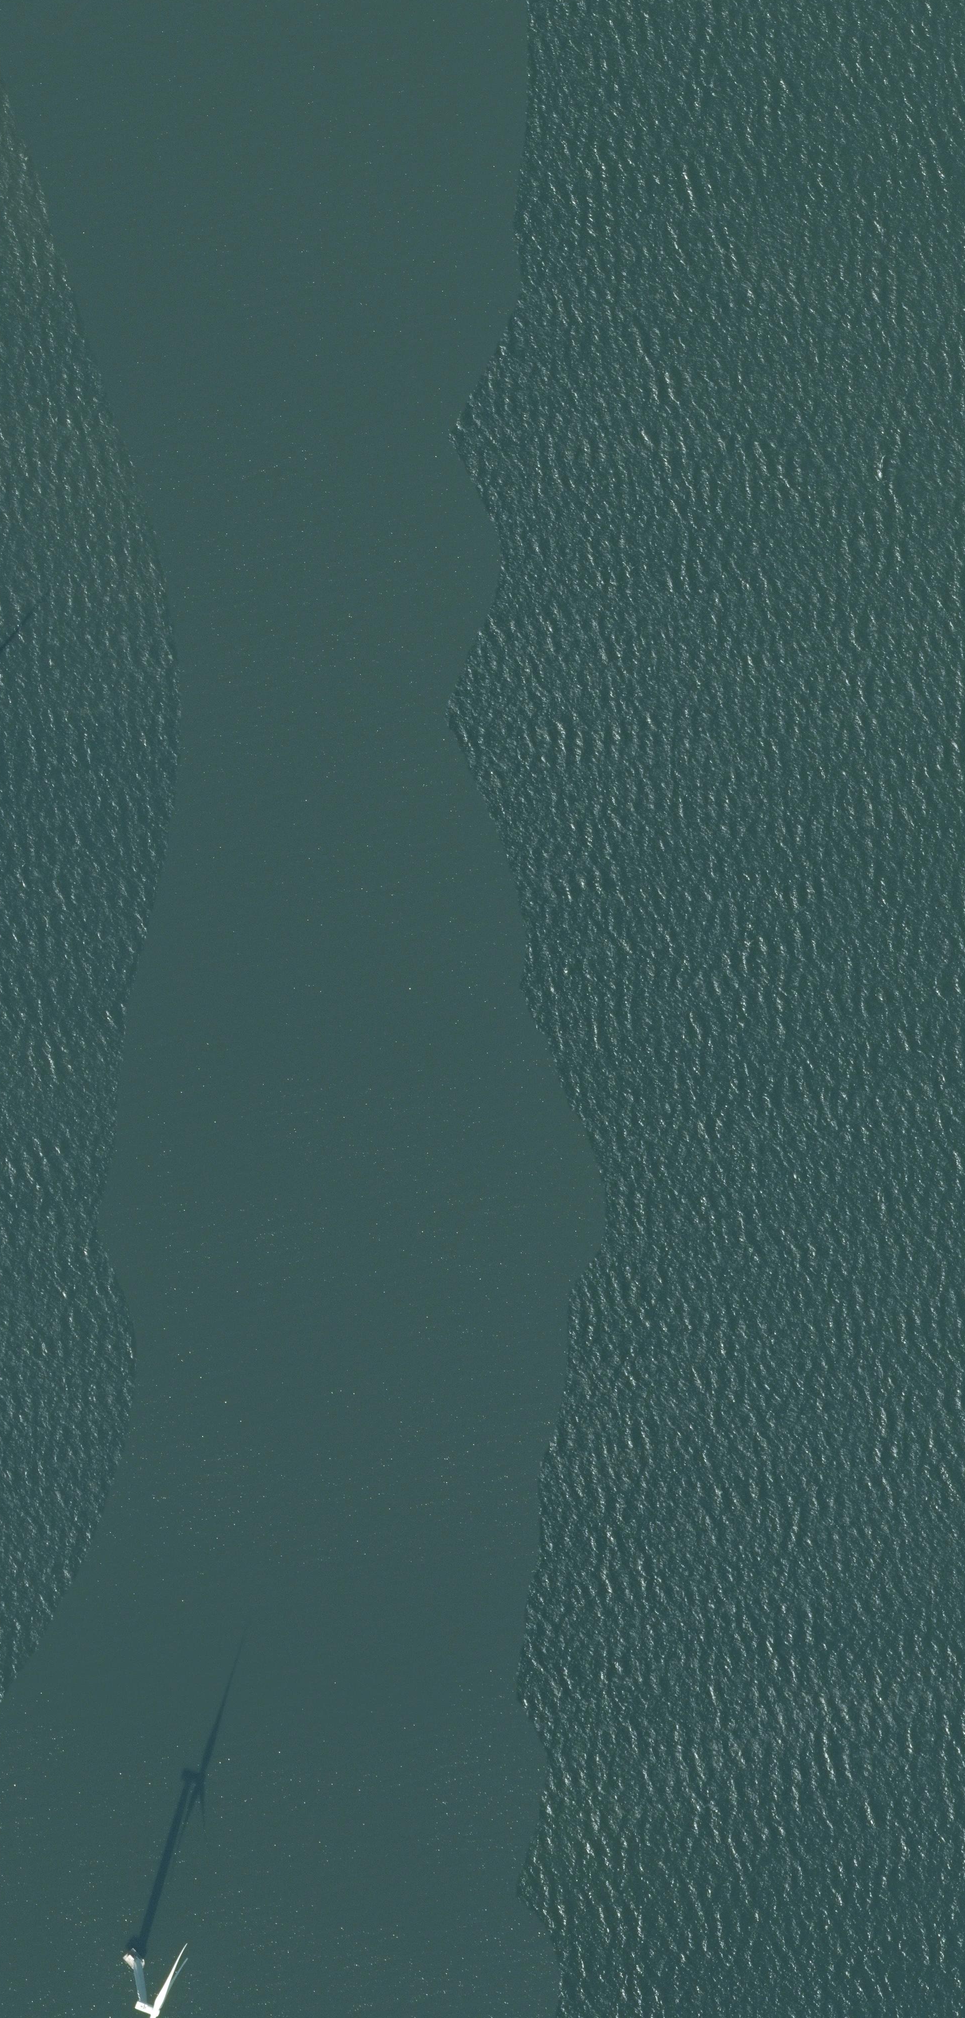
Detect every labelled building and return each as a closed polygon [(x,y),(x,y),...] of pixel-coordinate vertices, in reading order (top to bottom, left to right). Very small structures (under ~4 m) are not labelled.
[(133,1959),(133,1961),(133,1963),(134,1964),(135,1965),(137,1965),(139,1965),(140,1964),(141,1963),(142,1961),(141,1959),(140,1958),(139,1957),(137,1956),(135,1957),(134,1958),(133,1959)]
